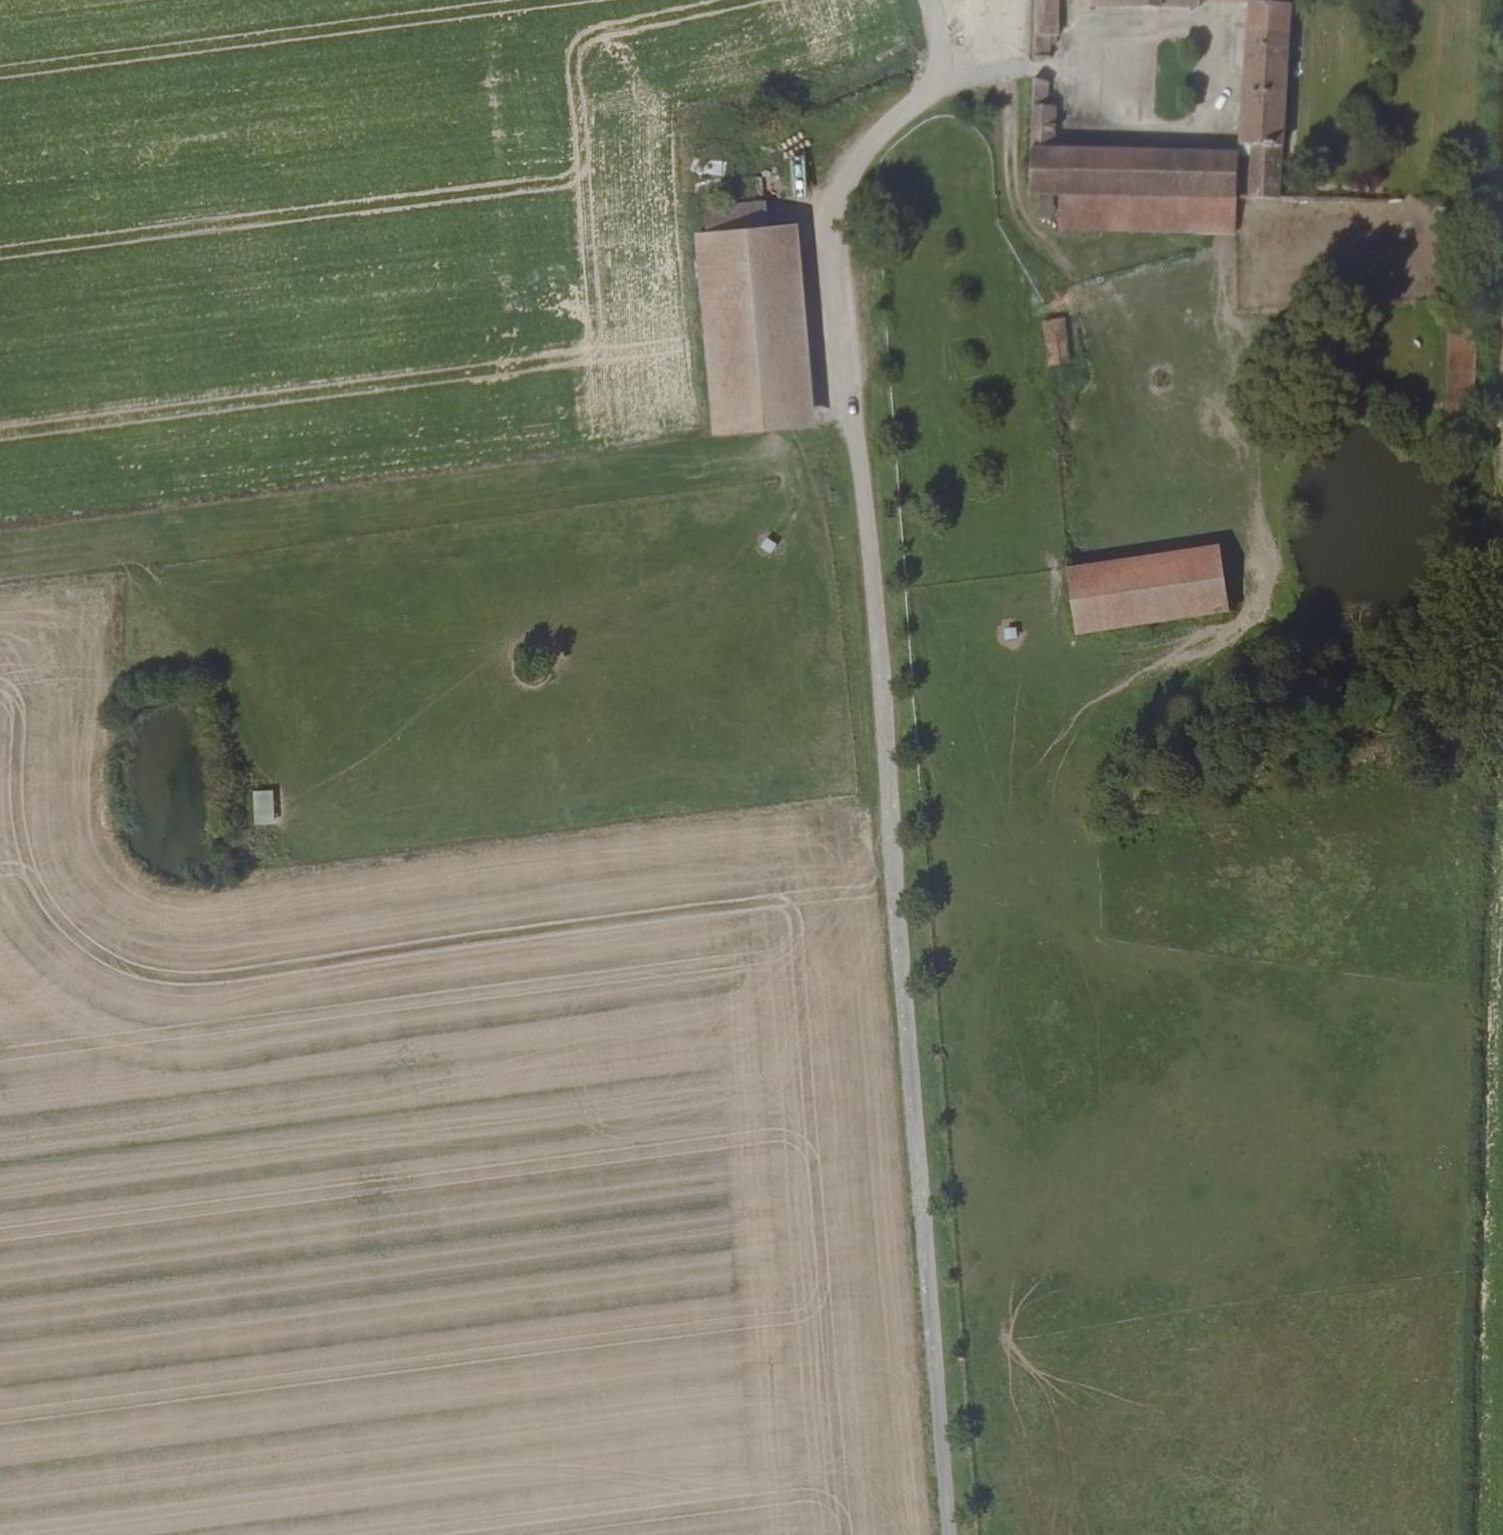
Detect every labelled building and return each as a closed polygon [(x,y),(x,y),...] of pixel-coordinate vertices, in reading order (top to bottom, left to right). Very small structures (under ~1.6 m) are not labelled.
[(1244,2),(1238,150),(1056,146),(1057,105),(1049,104),(1049,79),(1033,77),(1030,145),(1030,192),(1060,194),(1235,198),(1281,198),(1284,144),(1292,0),(1213,0),(1244,2)] [(1034,56),(1051,57),(1051,34),(1058,34),(1057,0),(1034,0),(1034,56)] [(892,49),(893,60),(908,57),(907,48),(892,49)] [(1060,194),(1059,231),(1234,235),(1235,198),(1060,194)] [(681,198),(682,234),(701,233),(699,197),(681,198)] [(705,236),(719,434),(832,425),(816,227),(779,229),(778,209),(718,214),(719,234),(705,236)] [(1450,306),(1447,407),(1450,409),(1476,410),(1476,368),(1477,307),(1450,306)] [(1042,320),(1046,366),(1070,363),(1065,318),(1042,320)] [(1063,566),(1073,635),(1229,613),(1219,544),(1068,566),(1063,566)] [(275,822),(274,789),(253,789),(254,823),(275,822)]
